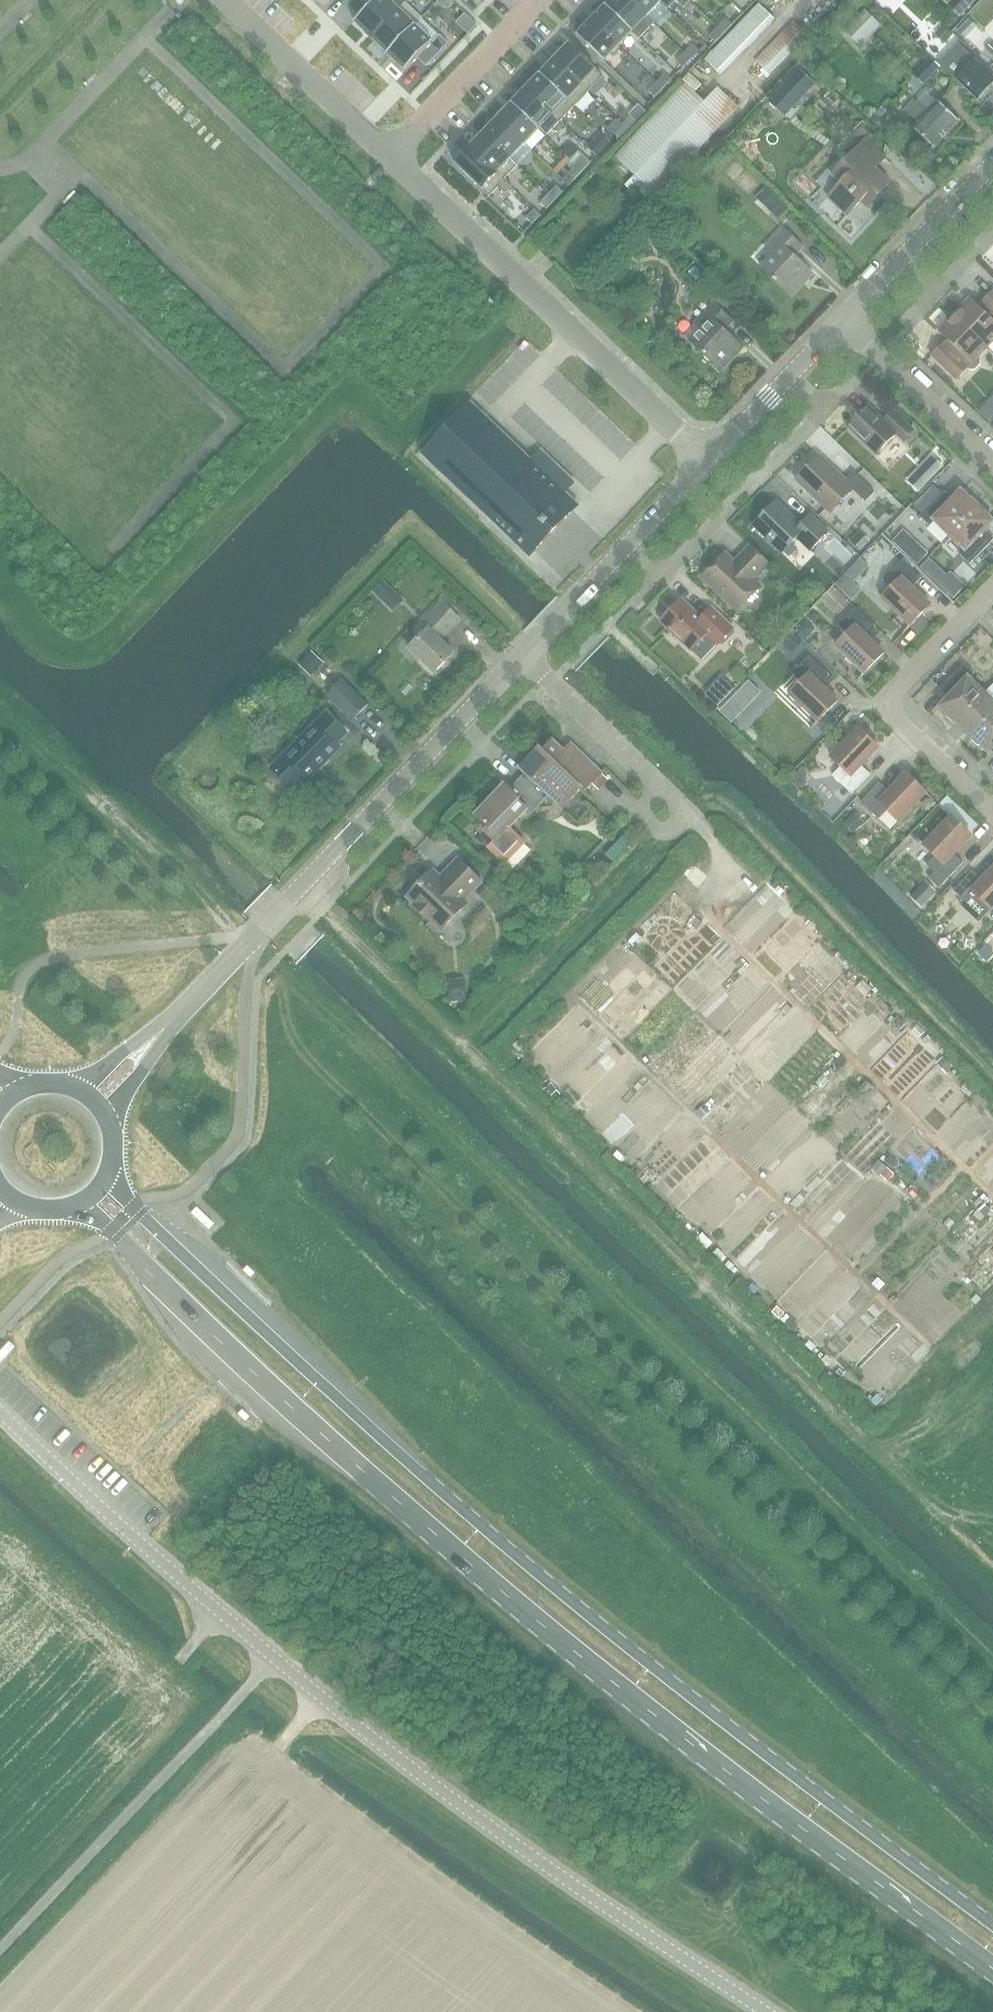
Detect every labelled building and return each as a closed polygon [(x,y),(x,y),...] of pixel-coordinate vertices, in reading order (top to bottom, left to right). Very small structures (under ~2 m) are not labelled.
[(354,22),(372,38),(399,10),(399,9),(389,0),(369,0),(372,3),(354,22)] [(630,0),(611,0),(606,5),(640,38),(654,23),(630,0)] [(654,23),(648,16),(660,3),(667,9),(668,9),(659,0),(630,0),(654,23)] [(687,0),(659,0),(668,9),(676,0),(684,8),(689,2),(687,0)] [(947,4),(959,16),(975,0),(952,0),(947,4)] [(399,10),(372,38),(387,53),(415,25),(416,26),(423,19),(406,2),(399,9),(399,10)] [(705,59),(721,75),(776,19),(760,3),(705,59)] [(640,38),(606,5),(592,20),(619,46),(632,32),(639,39),(640,38)] [(844,27),(860,44),(881,25),(866,8),(844,27)] [(464,11),(459,15),(467,23),(472,19),(464,11)] [(415,25),(387,53),(406,71),(418,58),(426,67),(449,44),(440,35),(423,19),(416,26),(415,25)] [(725,19),(717,27),(723,34),(732,25),(725,19)] [(969,19),(957,31),(965,38),(976,26),(969,19)] [(604,62),(619,46),(592,20),(577,35),(604,62)] [(793,20),(755,60),(767,72),(770,75),(809,35),(793,20)] [(944,26),(937,34),(945,41),(952,33),(944,26)] [(717,27),(708,36),(715,43),(723,34),(717,27)] [(979,100),(992,85),(992,76),(969,54),(957,42),(948,51),(966,68),(956,78),(979,100)] [(603,76),(569,44),(554,59),(588,92),(603,76)] [(693,44),(685,53),(691,59),(700,50),(693,44)] [(685,53),(677,62),(683,68),(691,59),(685,53)] [(932,76),(941,67),(932,57),(912,75),(922,85),(932,76)] [(554,59),(540,74),(574,106),(588,92),(554,59)] [(798,70),(769,101),(783,115),(813,84),(798,70)] [(540,74),(526,88),(560,121),(574,106),(540,74)] [(665,74),(657,83),(663,89),(672,80),(665,74)] [(614,157),(653,194),(734,109),(715,91),(705,102),(684,83),(614,157)] [(657,83),(648,91),(655,97),(663,89),(657,83)] [(526,88),(512,103),(539,129),(546,136),(560,121),(526,88)] [(905,110),(918,123),(912,129),(923,139),(924,139),(934,148),(960,121),(939,101),(927,114),(914,101),(905,110)] [(539,129),(512,103),(498,118),(525,144),(539,129)] [(631,116),(622,125),(629,131),(637,122),(631,116)] [(498,118),(484,133),(511,159),(525,144),(498,118)] [(616,119),(608,127),(621,139),(629,131),(622,125),(622,124),(616,119)] [(470,147),(504,179),(518,165),(511,159),(484,133),(470,147)] [(603,134),(589,149),(596,156),(602,150),(610,141),(604,135),(603,134)] [(875,167),(884,159),(866,141),(832,175),(841,183),(828,197),(846,215),(867,193),(873,199),(890,182),(875,167)] [(454,162),(490,196),(499,187),(506,194),(512,187),(504,179),(470,147),(470,146),(454,162)] [(579,151),(570,159),(583,171),(591,162),(579,151)] [(570,159),(562,168),(575,180),(583,171),(570,159)] [(556,186),(548,194),(555,201),(563,192),(556,186)] [(756,197),(772,213),(783,202),(766,186),(756,197)] [(548,194),(540,203),(547,209),(555,201),(548,194)] [(534,209),(526,218),(532,224),(541,215),(534,209)] [(764,270),(791,296),(812,275),(793,256),(801,247),(783,230),(765,249),(775,258),(764,270)] [(956,317),(988,347),(992,342),(992,293),(979,307),(970,299),(962,307),(964,309),(956,317)] [(694,344),(680,358),(700,377),(714,363),(721,370),(742,348),(723,331),(732,321),(714,303),(708,309),(702,303),(689,315),(696,322),(695,323),(705,333),(694,344)] [(988,347),(956,317),(950,324),(948,322),(940,331),(948,339),(933,355),(958,379),(968,368),(970,370),(976,370),(981,364),(981,359),(979,357),(988,347)] [(578,505),(565,492),(575,483),(540,449),(531,459),(472,402),(422,454),(530,556),(578,505)] [(988,421),(992,417),(992,408),(988,403),(979,412),(988,421)] [(848,426),(876,454),(896,433),(904,441),(913,430),(893,411),(884,421),(868,405),(848,426)] [(796,479),(830,512),(852,489),(864,501),(874,492),(852,471),(844,480),(818,455),(796,479)] [(933,457),(922,468),(932,478),(943,466),(933,457)] [(933,486),(914,506),(922,514),(919,516),(929,526),(934,521),(949,535),(979,504),(972,497),(968,497),(961,491),(953,500),(944,491),(941,494),(933,486)] [(755,527),(781,552),(793,540),(799,540),(810,550),(827,532),(809,514),(799,525),(774,501),(758,518),(758,523),(755,527)] [(949,535),(964,550),(960,555),(970,564),(992,540),(992,538),(985,531),(992,522),(987,515),(986,511),(979,504),(949,535)] [(905,530),(893,542),(905,554),(912,546),(912,537),(905,530)] [(859,534),(851,543),(859,551),(868,542),(859,534)] [(739,556),(741,558),(736,564),(724,553),(702,577),(736,609),(759,586),(752,580),(767,564),(749,546),(739,556)] [(983,560),(989,566),(992,562),(992,554),(991,552),(983,560)] [(912,587),(921,578),(902,559),(883,579),(892,587),(882,597),(911,625),(930,605),(912,587)] [(843,577),(837,584),(845,591),(851,585),(853,583),(845,575),(843,577)] [(942,589),(953,600),(965,588),(954,577),(942,589)] [(681,600),(659,622),(690,651),(701,661),(716,645),(732,628),(711,608),(701,619),(681,600)] [(438,618),(409,648),(434,673),(454,652),(441,639),(460,619),(442,602),(432,612),(438,618)] [(836,645),(864,673),(884,653),(866,635),(875,626),(855,607),(838,625),(847,634),(836,645)] [(804,621),(796,630),(805,639),(810,635),(809,626),(804,621)] [(311,652),(300,664),(311,675),(322,663),(311,652)] [(789,693),(818,721),(838,701),(820,683),(828,674),(809,655),(792,673),(801,682),(789,693)] [(955,725),(957,722),(956,721),(984,693),(969,678),(974,673),(964,663),(939,689),(948,697),(940,706),(947,713),(947,717),(955,725)] [(722,676),(705,693),(717,705),(734,688),(722,676)] [(328,694),(353,719),(368,704),(342,679),(328,694)] [(972,736),(972,737),(992,714),(992,701),(984,693),(956,721),(957,722),(972,736)] [(730,700),(720,711),(732,722),(742,712),(730,700)] [(271,768),(292,789),(304,777),(308,781),(340,749),(336,745),(340,741),(346,735),(348,733),(326,712),(271,768)] [(972,736),(969,738),(977,746),(982,745),(988,752),(992,747),(992,714),(972,737),(972,736)] [(858,728),(830,757),(841,767),(832,776),(841,784),(852,794),(870,775),(861,766),(878,747),(858,728)] [(522,765),(519,768),(524,772),(548,795),(548,796),(561,809),(579,790),(582,792),(591,783),(600,773),(580,754),(570,745),(563,752),(562,751),(551,740),(541,751),(538,748),(522,765)] [(548,795),(524,772),(508,789),(503,785),(474,815),(488,828),(484,832),(495,843),(491,849),(505,865),(527,842),(511,826),(526,811),(530,815),(548,795)] [(600,773),(591,783),(597,789),(606,779),(600,773)] [(860,802),(878,819),(887,810),(898,821),(926,792),(906,773),(888,791),(879,783),(860,802)] [(843,823),(853,833),(865,823),(855,812),(843,823)] [(926,865),(934,872),(928,878),(938,888),(963,863),(954,853),(971,835),(951,816),(923,845),(935,856),(926,865)] [(417,903),(414,905),(430,921),(433,918),(443,928),(465,905),(461,901),(480,881),(459,860),(439,880),(431,872),(409,895),(417,903)] [(991,909),(992,908),(992,867),(981,880),(972,871),(953,891),(963,900),(972,891),(991,909)] [(636,935),(627,944),(633,950),(642,940),(636,935)] [(987,962),(992,956),(992,949),(986,943),(978,953),(987,962)] [(464,980),(448,981),(449,1003),(465,1003),(464,980)] [(897,1017),(892,1022),(900,1030),(905,1025),(897,1017)] [(944,1058),(938,1064),(947,1073),(953,1068),(944,1058)] [(549,1086),(543,1092),(550,1099),(556,1093),(549,1086)] [(703,1107),(697,1113),(703,1119),(709,1113),(703,1107)] [(892,1156),(886,1162),(892,1168),(898,1162),(892,1156)] [(880,1162),(873,1169),(880,1176),(881,1175),(887,1169),(880,1162)] [(887,1169),(881,1175),(888,1181),(894,1174),(887,1169)] [(984,1204),(974,1214),(980,1221),(991,1211),(984,1204)] [(701,1234),(696,1239),(705,1248),(710,1243),(711,1242),(702,1233),(701,1234)]
